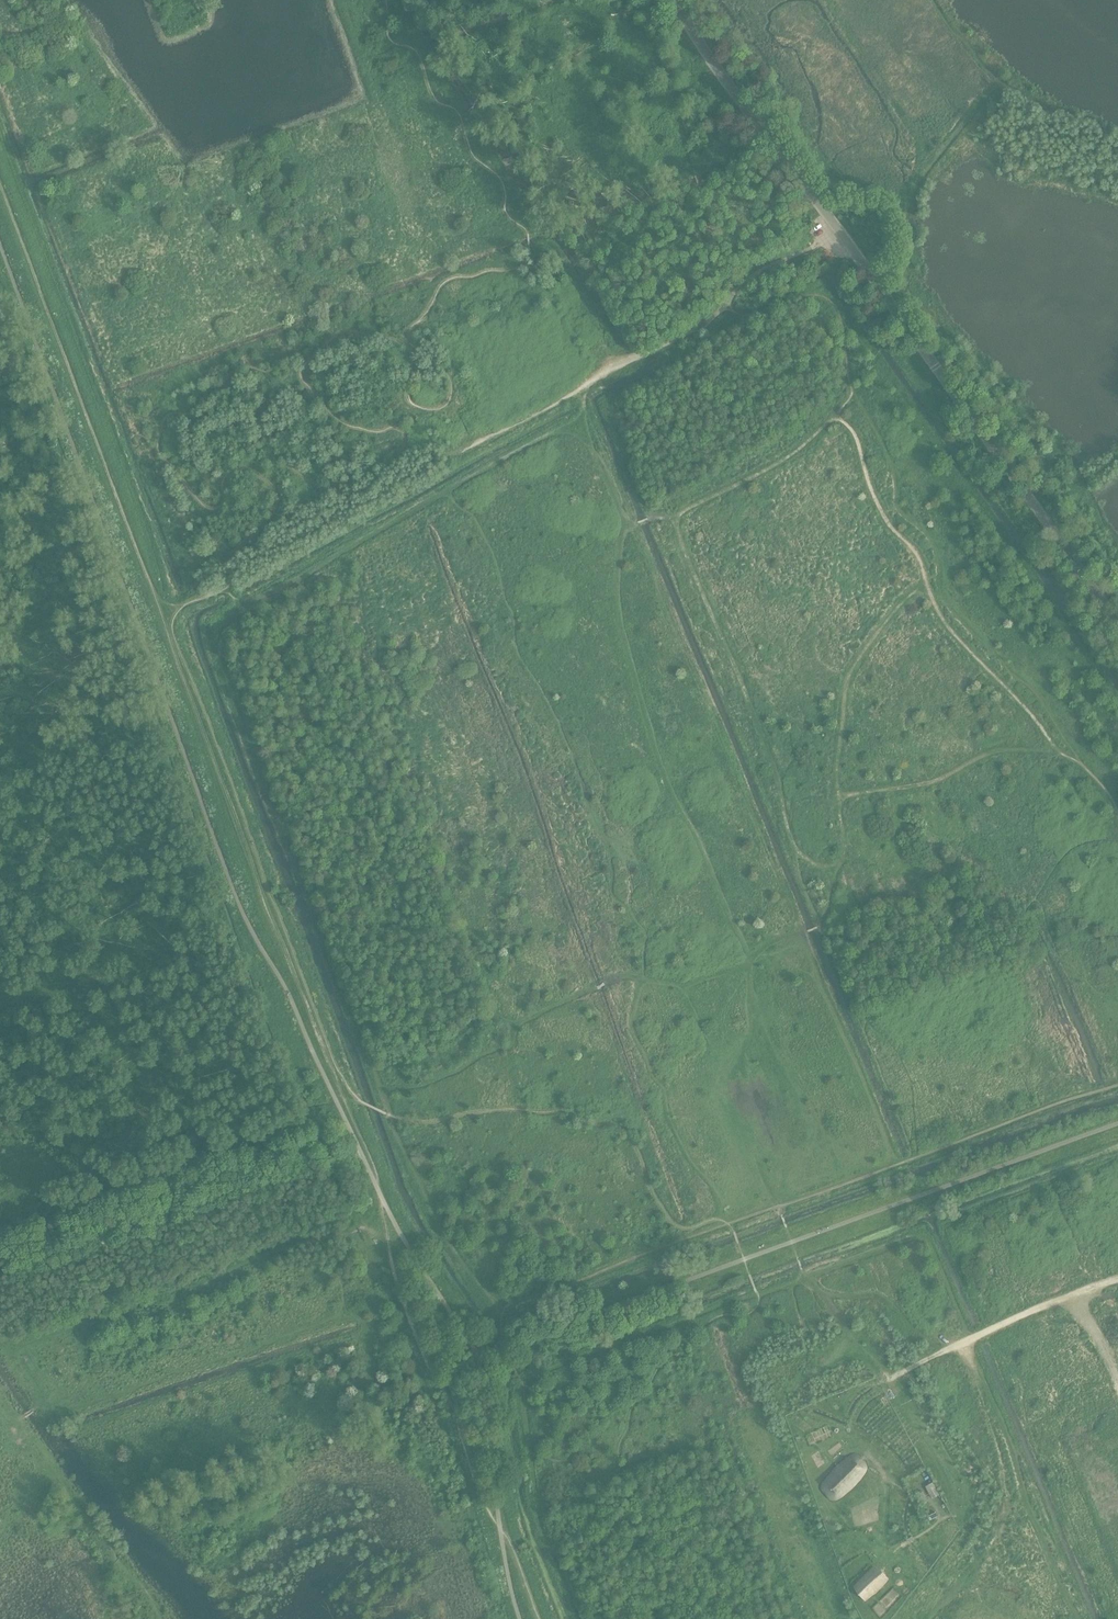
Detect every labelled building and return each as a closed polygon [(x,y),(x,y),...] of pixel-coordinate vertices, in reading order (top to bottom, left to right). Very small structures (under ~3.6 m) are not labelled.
[(823,1484),(823,1486),(823,1487),(824,1489),(826,1492),(828,1494),(832,1498),(833,1498),(834,1499),(836,1498),(840,1496),(842,1495),(847,1491),(852,1487),(857,1482),(862,1476),(865,1471),(865,1470),(865,1467),(865,1465),(864,1463),(858,1457),(857,1456),(855,1455),(853,1455),(851,1456),(846,1460),(842,1464),(834,1471),(824,1483),(823,1484)] [(927,1490),(932,1498),(940,1494),(935,1486),(927,1490)] [(930,1520),(938,1516),(936,1512),(928,1516),(930,1520)] [(875,1565),(853,1587),(866,1601),(889,1579),(875,1565)]
